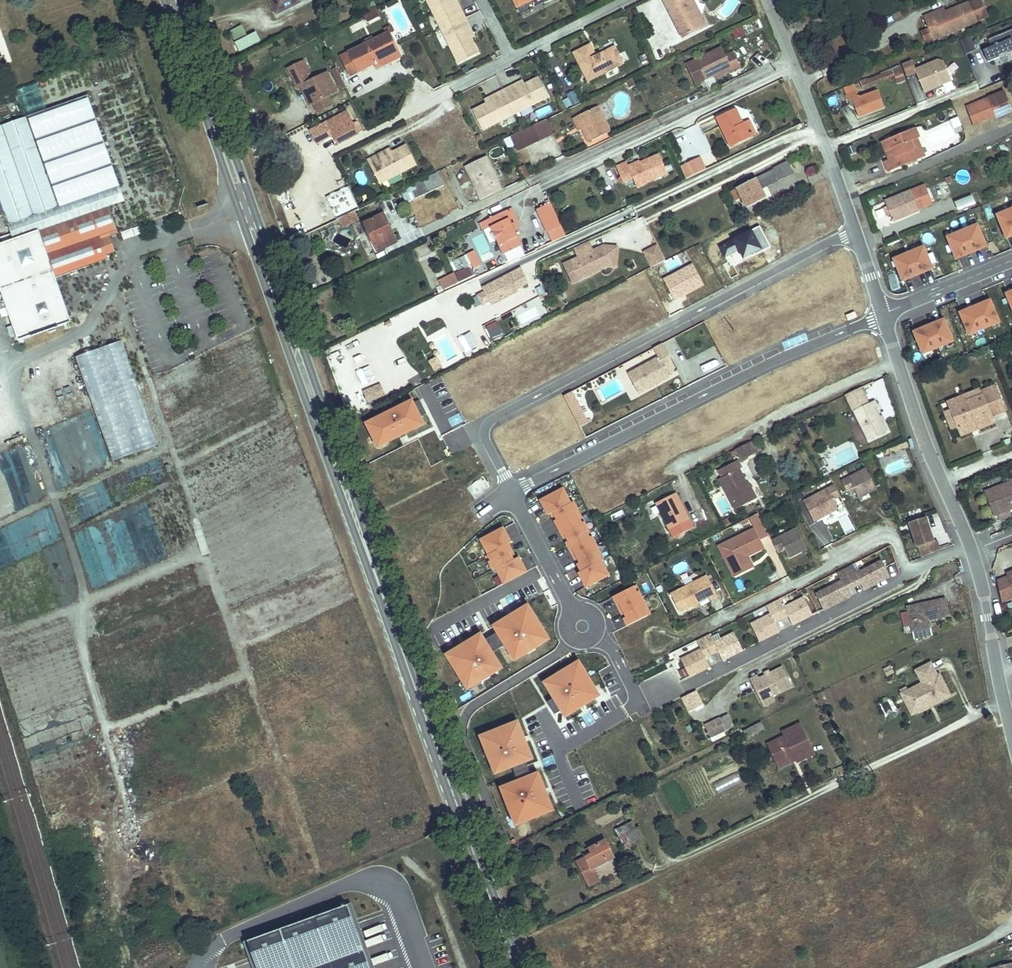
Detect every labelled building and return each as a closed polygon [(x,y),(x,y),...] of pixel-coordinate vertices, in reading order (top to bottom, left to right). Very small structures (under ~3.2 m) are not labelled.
[(303,0),(269,0),(277,15),(303,2),(303,0)] [(463,29),(467,27),(459,11),(455,13),(448,0),(425,0),(459,64),(477,54),(470,42),(463,29)] [(459,11),(453,0),(448,0),(455,13),(459,11)] [(969,2),(977,22),(989,17),(982,0),(974,0),(969,2)] [(977,22),(969,2),(933,17),(931,14),(924,17),(929,29),(932,37),(933,40),(977,22)] [(677,34),(668,14),(673,12),(669,3),(644,14),(658,44),(677,34)] [(931,14),(933,17),(946,12),(944,9),(931,14)] [(379,15),(376,10),(364,16),(367,22),(379,15)] [(260,40),(255,30),(247,34),(242,25),(229,31),(239,51),(260,40)] [(474,40),(467,27),(463,29),(470,42),(474,40)] [(745,35),(741,27),(733,31),(736,39),(745,35)] [(924,40),(932,37),(929,29),(921,32),(924,40)] [(988,39),(992,47),(983,50),(988,62),(994,59),(993,57),(1011,49),(1011,29),(988,39)] [(393,60),(386,46),(394,42),(389,33),(389,32),(341,56),(351,75),(375,63),(377,68),(393,60)] [(976,50),(970,36),(960,41),(965,54),(976,50)] [(401,56),(394,42),(386,46),(393,60),(401,56)] [(625,63),(617,47),(600,56),(594,43),(574,53),(589,82),(625,63)] [(741,66),(734,52),(724,56),(720,48),(687,64),(696,84),(730,68),(731,71),(741,66)] [(951,81),(943,61),(936,59),(915,68),(912,60),(902,64),(907,76),(916,72),(924,92),(936,87),(938,84),(943,82),(944,84),(951,81)] [(327,96),(337,91),(328,73),(310,81),(307,75),(310,73),(304,61),(288,69),(298,88),(301,87),(306,98),(310,96),(313,104),(327,96)] [(905,81),(900,67),(860,83),(863,89),(894,77),(897,84),(905,81)] [(346,86),(337,68),(333,70),(341,88),(346,86)] [(53,83),(51,78),(43,81),(45,86),(53,83)] [(480,129),(548,97),(539,78),(514,91),(511,87),(495,94),(497,98),(484,105),(472,110),(480,129)] [(525,80),(511,87),(514,91),(527,84),(525,80)] [(884,108),(878,90),(859,97),(857,91),(848,94),(850,101),(853,100),(855,105),(859,117),(884,108)] [(1011,113),(1004,92),(966,106),(974,126),(996,116),(997,119),(1011,113)] [(497,98),(495,94),(482,100),(484,105),(497,98)] [(92,95),(0,127),(0,190),(13,228),(17,239),(18,240),(102,210),(109,208),(129,201),(92,95)] [(327,96),(313,104),(318,112),(332,105),(327,96)] [(610,132),(598,106),(579,115),(592,141),(610,132)] [(750,137),(736,109),(717,119),(731,146),(750,137)] [(358,134),(347,112),(339,116),(346,128),(333,135),(338,144),(358,134)] [(592,141),(579,115),(573,118),(582,135),(584,133),(589,142),(592,141)] [(327,122),(333,135),(346,128),(339,116),(327,122)] [(517,151),(554,134),(547,119),(510,137),(517,151)] [(746,122),(743,124),(750,137),(753,136),(746,122)] [(915,129),(882,142),(889,159),(885,161),(889,172),(924,157),(920,148),(918,149),(916,146),(921,144),(915,129)] [(417,165),(406,145),(392,152),(381,158),(379,154),(368,160),(381,184),(417,165)] [(390,148),(379,154),(381,158),(392,152),(390,148)] [(668,174),(659,154),(629,168),(626,162),(616,167),(623,183),(633,178),(637,187),(668,174)] [(478,201),(481,200),(494,194),(490,186),(498,183),(486,157),(466,167),(477,192),(475,194),(478,201)] [(706,169),(700,157),(688,163),(693,175),(706,169)] [(761,190),(794,173),(787,159),(772,167),(773,169),(737,188),(746,207),(765,197),(761,190)] [(693,175),(688,163),(681,166),(686,178),(693,175)] [(530,177),(525,165),(518,168),(523,180),(530,177)] [(363,171),(355,174),(359,186),(368,183),(363,171)] [(406,203),(444,185),(438,173),(401,192),(406,203)] [(893,221),(933,203),(925,185),(885,201),(887,207),(890,214),(893,221)] [(972,194),(954,201),(957,209),(975,203),(972,194)] [(535,206),(552,242),(566,236),(549,199),(535,206)] [(109,208),(102,210),(111,236),(118,234),(109,208)] [(511,208),(487,220),(504,254),(522,246),(514,231),(510,222),(514,220),(512,215),(514,214),(511,208)] [(58,278),(108,259),(107,256),(116,253),(111,236),(102,210),(18,240),(17,239),(0,245),(0,274),(24,343),(29,342),(28,339),(68,324),(70,329),(75,327),(58,278)] [(338,219),(343,228),(358,218),(352,210),(338,219)] [(398,242),(383,213),(364,223),(378,252),(398,242)] [(516,224),(518,223),(514,214),(512,215),(514,220),(510,222),(514,231),(518,229),(516,224)] [(971,227),(963,230),(971,250),(981,247),(986,244),(979,226),(972,229),(971,227)] [(17,239),(13,228),(0,232),(0,245),(17,239)] [(956,235),(949,238),(956,257),(962,254),(971,250),(963,230),(955,234),(956,235)] [(616,267),(617,247),(593,249),(590,241),(574,249),(578,256),(568,261),(571,268),(580,273),(587,270),(590,275),(607,267),(616,267)] [(649,267),(665,260),(657,243),(642,250),(649,267)] [(917,249),(909,253),(918,273),(927,269),(933,266),(925,248),(918,251),(917,249)] [(481,266),(474,251),(467,254),(474,269),(481,266)] [(902,258),(895,261),(903,279),(909,277),(918,273),(909,253),(902,256),(902,258)] [(590,275),(587,270),(580,273),(571,268),(568,261),(564,263),(573,283),(590,275)] [(442,288),(473,277),(469,267),(438,278),(442,288)] [(517,289),(529,283),(521,268),(483,288),(491,305),(518,291),(517,289)] [(542,284),(533,287),(536,295),(545,292),(542,284)] [(489,301),(485,292),(477,296),(482,305),(489,301)] [(986,305),(977,308),(985,328),(993,325),(992,323),(999,320),(992,302),(986,305)] [(968,312),(962,315),(969,333),(976,330),(977,332),(985,328),(977,308),(968,312)] [(485,325),(492,341),(503,336),(496,320),(485,325)] [(940,324),(930,328),(939,347),(947,344),(946,343),(953,340),(945,322),(940,324)] [(921,331),(916,334),(923,352),(930,349),(931,351),(939,347),(930,328),(921,331)] [(159,446),(122,341),(77,357),(114,462),(159,446)] [(668,374),(676,369),(662,344),(654,348),(659,358),(628,374),(639,394),(670,377),(668,374)] [(793,368),(797,382),(806,379),(801,365),(793,368)] [(361,390),(366,402),(385,395),(381,383),(361,390)] [(988,415),(1004,408),(996,386),(980,392),(982,396),(950,409),(958,428),(975,421),(976,425),(989,419),(988,415)] [(877,409),(879,408),(875,400),(869,403),(861,387),(845,395),(867,441),(887,431),(877,409)] [(980,392),(979,389),(940,404),(952,431),(958,428),(950,409),(982,396),(980,392)] [(588,423),(572,392),(563,396),(580,427),(588,423)] [(363,419),(375,447),(425,425),(413,397),(363,419)] [(84,415),(41,429),(50,458),(56,456),(65,484),(90,477),(87,466),(79,468),(76,458),(74,459),(69,445),(76,443),(70,425),(86,420),(84,415)] [(808,430),(804,424),(799,426),(803,433),(808,430)] [(744,445),(750,457),(758,452),(753,441),(744,445)] [(741,461),(750,457),(744,445),(735,450),(741,461)] [(159,458),(130,470),(139,492),(168,480),(159,458)] [(746,484),(739,469),(742,468),(738,461),(718,471),(721,478),(719,479),(735,510),(752,501),(744,485),(746,484)] [(877,489),(866,468),(842,481),(847,492),(854,489),(859,498),(877,489)] [(1010,482),(1011,484),(986,495),(994,515),(1011,508),(1011,481),(1010,482)] [(749,482),(744,485),(752,501),(757,498),(749,482)] [(583,587),(607,577),(569,484),(538,497),(546,515),(552,512),(583,587)] [(838,509),(833,500),(840,496),(834,485),(803,502),(814,521),(838,509)] [(694,528),(676,493),(656,503),(674,538),(694,528)] [(758,513),(749,518),(755,530),(738,538),(741,545),(733,550),(729,543),(719,548),(725,559),(732,556),(741,575),(749,571),(747,567),(752,564),(748,557),(764,549),(760,540),(769,536),(758,513)] [(934,541),(924,518),(909,524),(922,557),(940,550),(936,540),(934,541)] [(498,584),(524,574),(505,526),(479,536),(498,584)] [(807,549),(797,529),(772,541),(777,552),(784,549),(789,558),(807,549)] [(733,550),(741,545),(738,538),(729,543),(733,550)] [(732,556),(725,559),(735,578),(741,575),(732,556)] [(852,566),(844,569),(852,584),(859,580),(861,585),(862,587),(865,585),(867,589),(890,577),(882,561),(856,574),(852,566)] [(842,582),(816,595),(824,611),(847,599),(845,596),(848,594),(847,592),(845,587),(852,584),(844,569),(837,573),(842,582)] [(1008,573),(997,578),(1002,601),(1011,597),(1011,584),(1008,573)] [(89,587),(104,587),(104,575),(89,575),(89,587)] [(718,596),(707,576),(671,594),(680,612),(691,607),(693,602),(698,604),(709,598),(710,600),(718,596)] [(859,580),(852,584),(854,589),(861,585),(859,580)] [(626,625),(650,613),(635,583),(611,595),(626,625)] [(854,589),(852,584),(845,587),(847,592),(854,589)] [(813,615),(804,598),(784,607),(780,599),(773,602),(782,620),(788,617),(791,623),(794,621),(796,624),(813,615)] [(949,616),(945,599),(908,607),(914,632),(930,628),(929,621),(949,616)] [(528,601),(490,622),(511,660),(550,639),(528,601)] [(779,629),(776,623),(782,620),(773,602),(766,606),(770,614),(751,625),(759,642),(777,633),(776,631),(779,629)] [(782,620),(776,623),(779,629),(791,623),(788,617),(782,620)] [(930,628),(914,632),(916,639),(932,636),(930,628)] [(442,652),(464,690),(503,668),(481,630),(442,652)] [(743,650),(734,633),(721,639),(718,634),(712,637),(710,634),(703,638),(712,655),(718,652),(721,658),(725,656),(726,658),(743,650)] [(709,664),(706,658),(712,655),(703,638),(696,641),(701,650),(681,660),(690,677),(707,668),(706,666),(709,664)] [(712,655),(706,658),(709,664),(721,658),(718,652),(712,655)] [(540,679),(562,717),(600,696),(578,657),(540,679)] [(950,695),(939,675),(937,676),(931,663),(916,671),(923,685),(907,693),(917,712),(950,695)] [(890,667),(885,670),(888,675),(893,672),(890,667)] [(761,701),(792,685),(783,668),(760,680),(758,676),(750,680),(761,701)] [(769,668),(762,671),(765,677),(772,674),(769,668)] [(905,689),(901,691),(913,714),(917,712),(905,689)] [(689,711),(703,705),(697,692),(684,698),(689,711)] [(720,718),(726,730),(734,727),(728,714),(720,718)] [(723,732),(726,730),(720,718),(705,725),(711,737),(713,736),(723,732)] [(493,773),(533,760),(519,719),(478,732),(493,773)] [(764,728),(761,721),(754,724),(757,731),(764,728)] [(736,742),(757,731),(754,724),(733,735),(736,742)] [(814,754),(800,724),(783,732),(785,736),(769,744),(776,761),(793,754),(797,762),(814,754)] [(713,736),(715,740),(724,735),(723,732),(713,736)] [(793,754),(776,761),(779,768),(796,760),(793,754)] [(512,825),(553,810),(538,770),(497,785),(512,825)] [(717,793),(741,782),(736,772),(713,783),(717,793)] [(625,849),(645,839),(640,828),(619,838),(625,849)] [(593,870),(606,863),(596,845),(581,853),(584,859),(576,862),(588,886),(599,881),(593,870)] [(344,905),(246,941),(255,967),(367,967),(344,905)]
